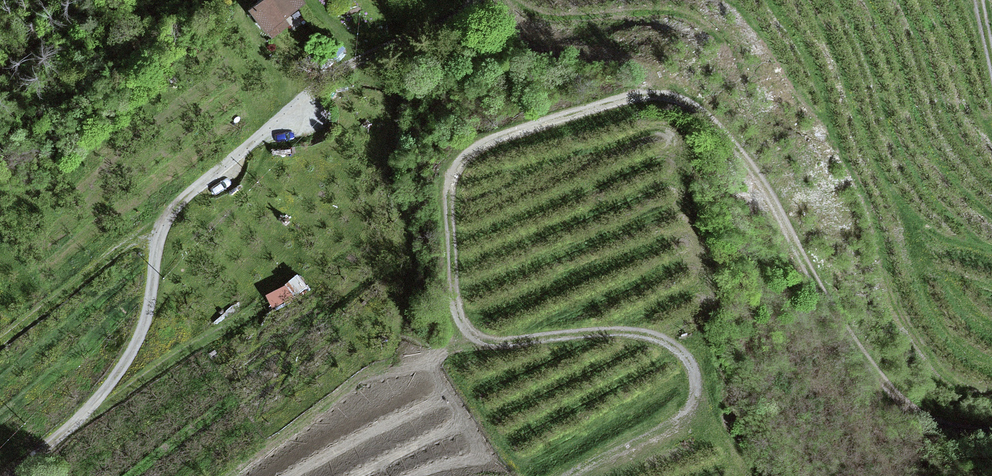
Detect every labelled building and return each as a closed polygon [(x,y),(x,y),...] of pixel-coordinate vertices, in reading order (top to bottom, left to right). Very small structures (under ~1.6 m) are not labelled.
[(243,18),(269,45),(305,7),(300,0),(265,0),(243,18)] [(299,269),(264,289),(274,305),(309,284),(299,269)]
